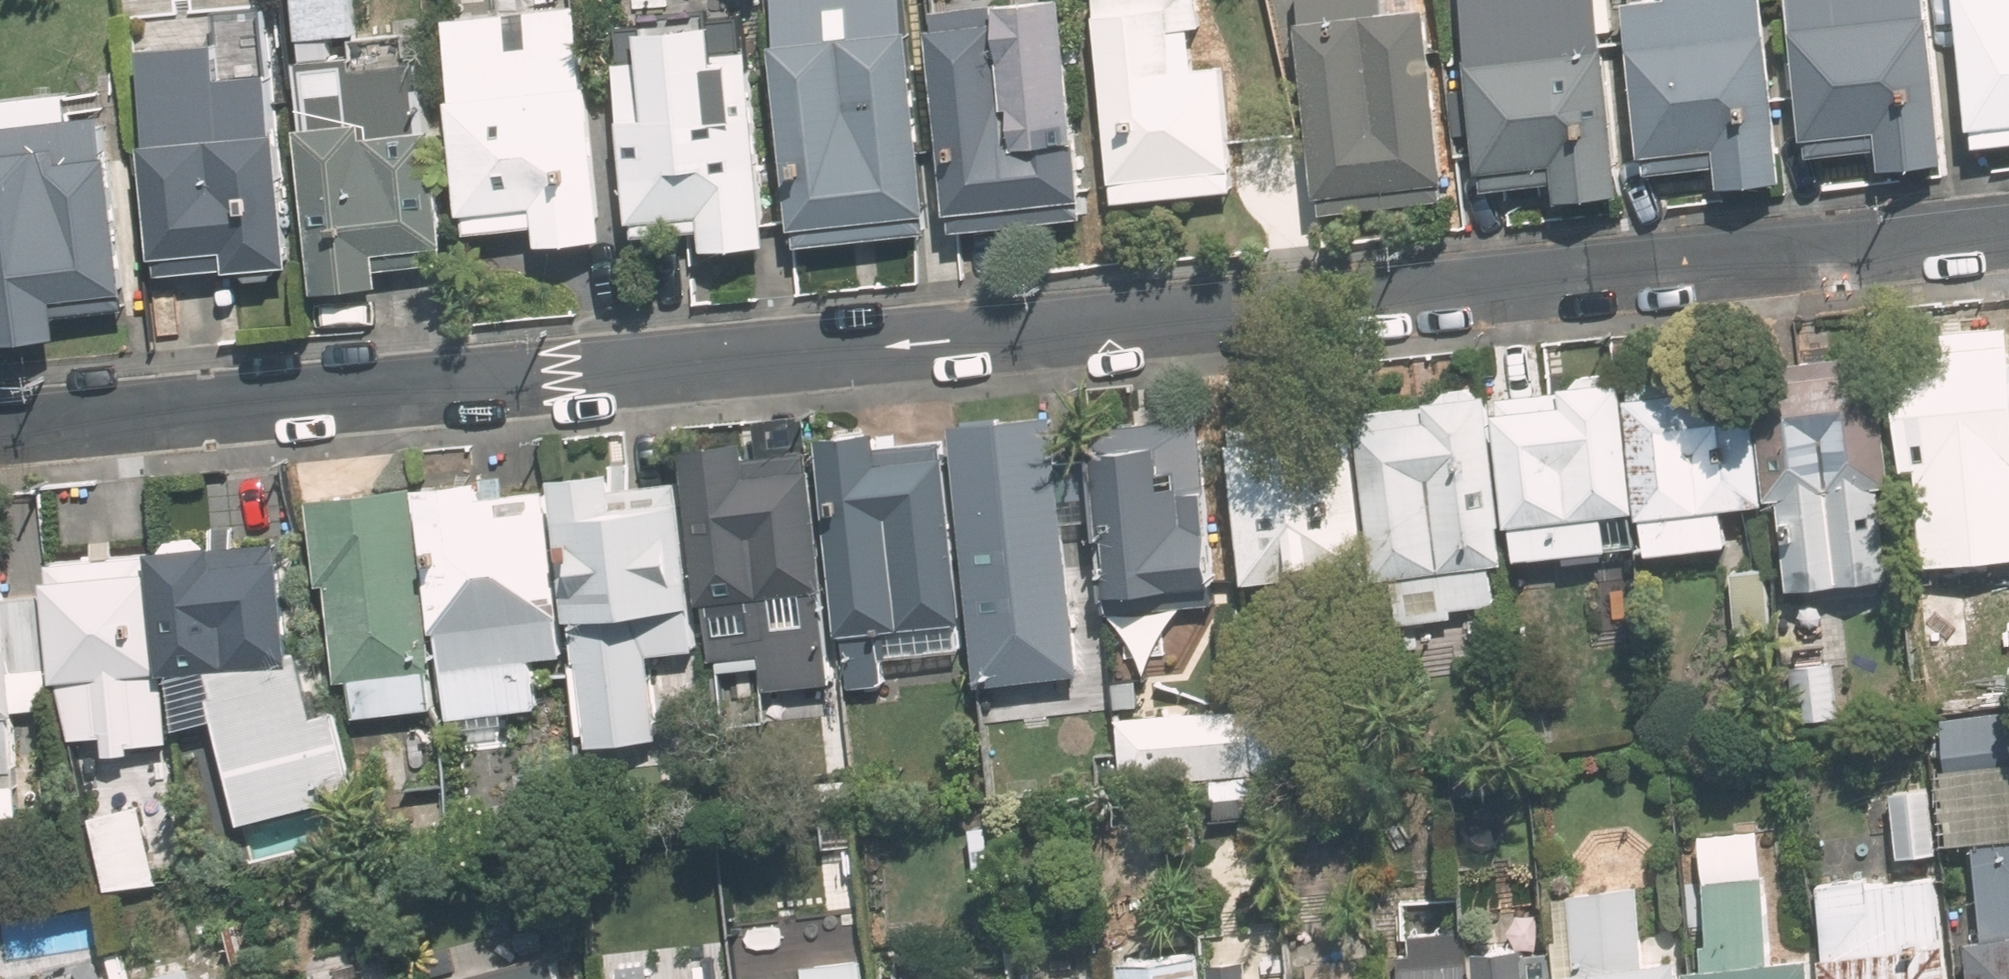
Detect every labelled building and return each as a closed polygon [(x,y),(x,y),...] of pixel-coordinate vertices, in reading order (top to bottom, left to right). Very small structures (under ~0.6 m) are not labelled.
[(449,264),(438,58),(364,62),(360,0),(300,0),(316,297),(391,293),(390,267),(449,264)] [(497,10),(449,13),(462,224),(537,220),(538,241),(602,237),(589,5),(542,8),(542,0),(497,0),(497,10)] [(774,242),(749,0),(723,0),(613,11),(634,219),(714,211),(718,248),(774,242)] [(934,2),(954,208),(1083,196),(1064,0),(958,0),(934,2)] [(1208,0),(1095,0),(1116,199),(1237,186),(1225,66),(1194,70),(1190,26),(1211,24),(1208,0)] [(1315,206),(1452,197),(1439,0),(1301,0),(1315,206)] [(1624,193),(1614,0),(1466,0),(1474,173),(1553,169),(1555,197),(1624,193)] [(1633,173),(1718,170),(1719,188),(1776,186),(1770,0),(1627,0),(1633,173)] [(1944,157),(1931,0),(1790,0),(1802,148),(1882,141),(1884,162),(1944,157)] [(1965,145),(2008,143),(2008,0),(1958,0),(1965,145)] [(914,8),(776,17),(790,240),(928,231),(914,8)] [(273,71),(142,83),(160,272),(290,260),(273,71)] [(102,95),(0,104),(0,341),(70,335),(67,303),(133,297),(120,142),(106,143),(102,95)] [(1906,528),(1968,522),(1971,557),(2008,553),(2008,318),(1886,330),(1906,528)] [(1757,343),(1773,502),(1774,502),(1782,582),(1910,569),(1906,528),(1886,330),(1757,343)] [(1620,356),(1636,512),(1638,511),(1643,555),(1725,547),(1722,507),(1773,502),(1757,343),(1620,356)] [(1494,397),(1511,563),(1614,553),(1610,514),(1636,512),(1620,356),(1577,360),(1580,388),(1494,397)] [(1378,575),(1382,613),(1508,601),(1504,564),(1511,563),(1494,397),(1465,400),(1462,372),(1359,382),(1378,575)] [(1378,575),(1359,382),(1231,394),(1250,588),(1364,577),(1378,575)] [(967,626),(973,686),(1075,677),(1050,411),(948,420),(950,442),(967,626)] [(1197,411),(1090,421),(1108,613),(1215,603),(1197,411)] [(967,626),(950,442),(873,449),(871,427),(814,432),(816,446),(833,638),(967,626)] [(833,638),(816,446),(750,452),(749,438),(679,444),(699,659),(703,659),(705,678),(751,674),(756,727),(840,720),(833,638)] [(699,659),(681,471),(623,477),(620,450),(548,456),(551,490),(566,654),(568,654),(577,744),(653,736),(646,664),(699,659)] [(566,654),(551,490),(487,496),(484,462),(419,468),(442,720),(531,711),(526,658),(566,654)] [(442,720),(419,468),(303,479),(321,680),(344,678),(347,715),(434,707),(435,721),(442,720)] [(151,555),(171,726),(220,726),(243,818),(361,783),(342,701),(318,705),(292,656),(280,540),(151,555)] [(171,726),(151,555),(59,566),(61,746),(171,745),(171,726)] [(1960,568),(1918,571),(1923,654),(1966,651),(1960,568)] [(14,800),(13,708),(44,708),(43,591),(0,591),(0,800),(14,800)] [(1831,654),(1790,661),(1801,718),(1842,711),(1831,654)] [(1969,978),(2008,978),(2008,761),(1997,762),(1991,707),(1943,712),(1948,766),(1934,768),(1936,787),(1942,841),(1973,841),(1982,933),(1965,934),(1969,978)] [(138,788),(90,798),(110,891),(157,881),(138,788)] [(1901,855),(1936,851),(1929,788),(1894,792),(1901,855)] [(1687,828),(1695,978),(1818,978),(1817,953),(1767,955),(1761,825),(1687,828)] [(1818,884),(1829,978),(1953,978),(1940,870),(1818,884)] [(1550,940),(1553,978),(1679,978),(1677,954),(1652,956),(1646,888),(1546,897),(1550,940)] [(1477,945),(1470,946),(1468,923),(1408,928),(1411,976),(1394,978),(1480,978),(1477,945)] [(1550,940),(1477,945),(1480,978),(1553,978),(1550,940)] [(553,950),(419,978),(559,978),(553,950)] [(1124,959),(1126,978),(1199,978),(1197,952),(1124,959)] [(216,955),(145,973),(147,978),(223,978),(216,955)] [(660,958),(614,959),(614,978),(660,978),(660,958)] [(1214,963),(1216,978),(1259,978),(1257,958),(1214,963)]
